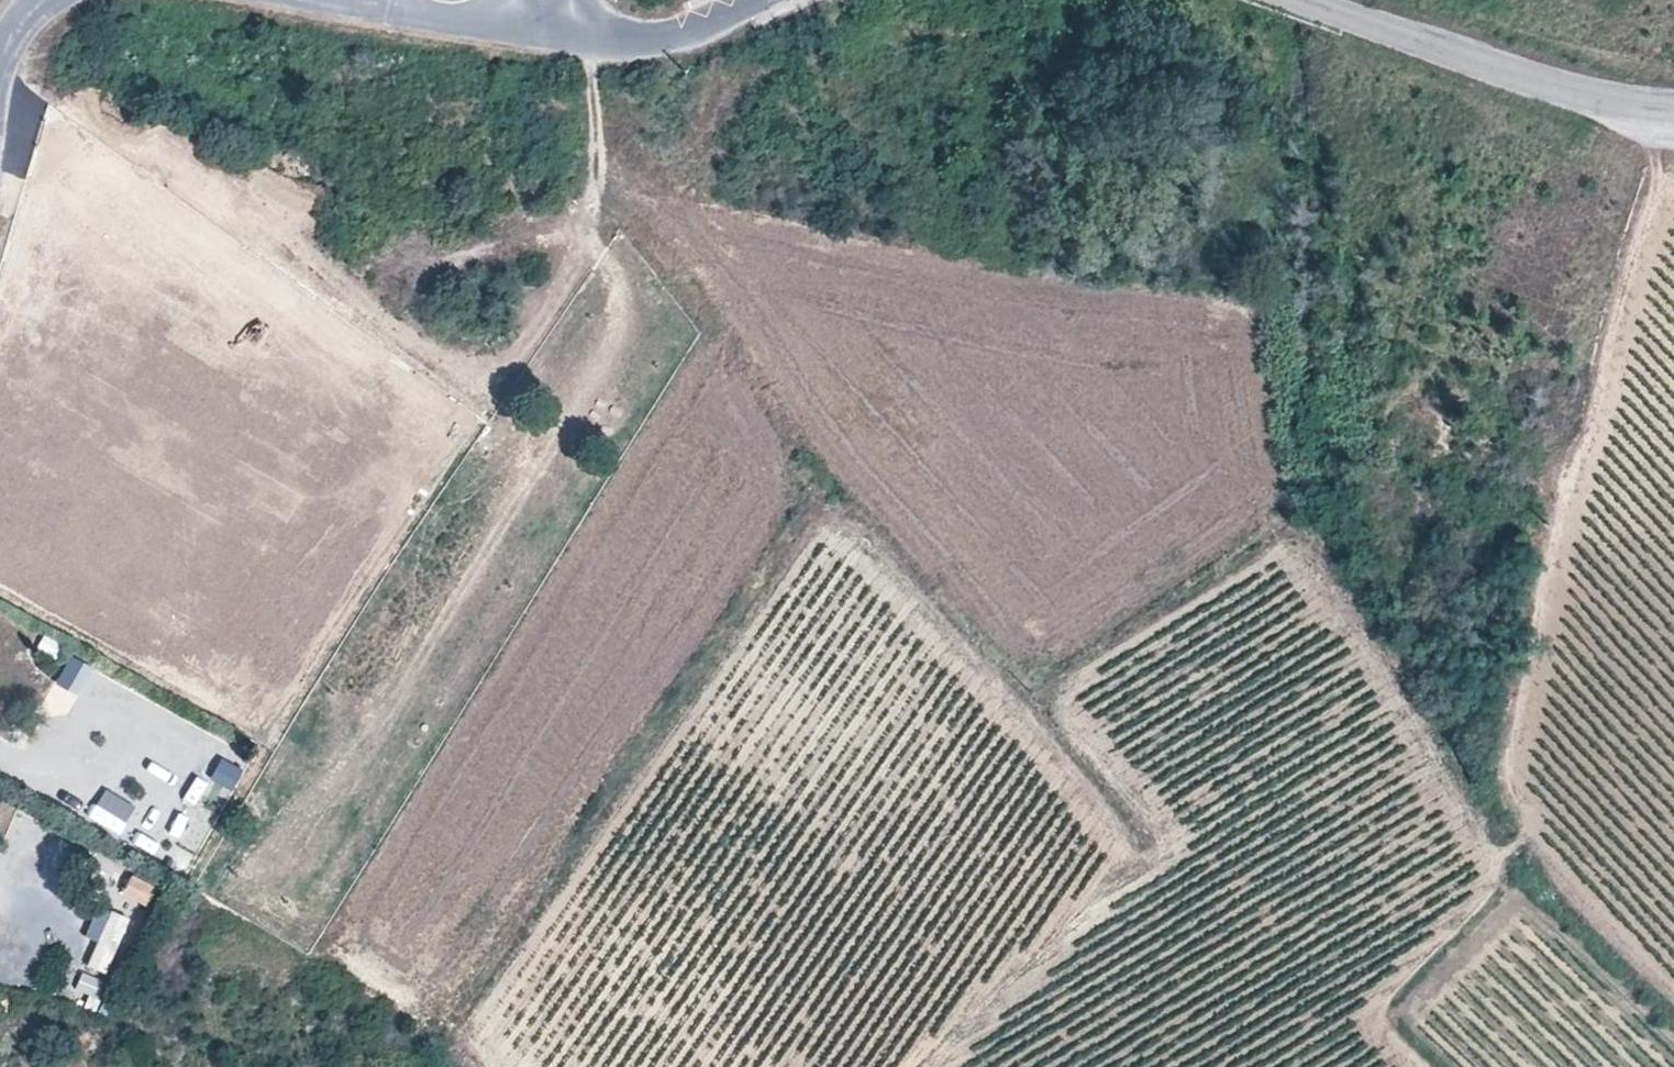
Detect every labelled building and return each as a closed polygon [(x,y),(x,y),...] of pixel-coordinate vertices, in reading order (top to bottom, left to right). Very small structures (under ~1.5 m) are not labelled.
[(42,633),(34,647),(55,659),(63,644),(42,633)] [(67,656),(57,684),(83,693),(93,666),(67,656)] [(207,778),(231,792),(244,771),(220,757),(207,778)] [(187,792),(177,815),(189,820),(199,798),(187,792)] [(121,894),(146,904),(154,883),(129,874),(121,894)] [(3,982),(25,990),(37,957),(16,948),(3,982)] [(101,1000),(88,994),(83,1007),(96,1012),(101,1000)]
